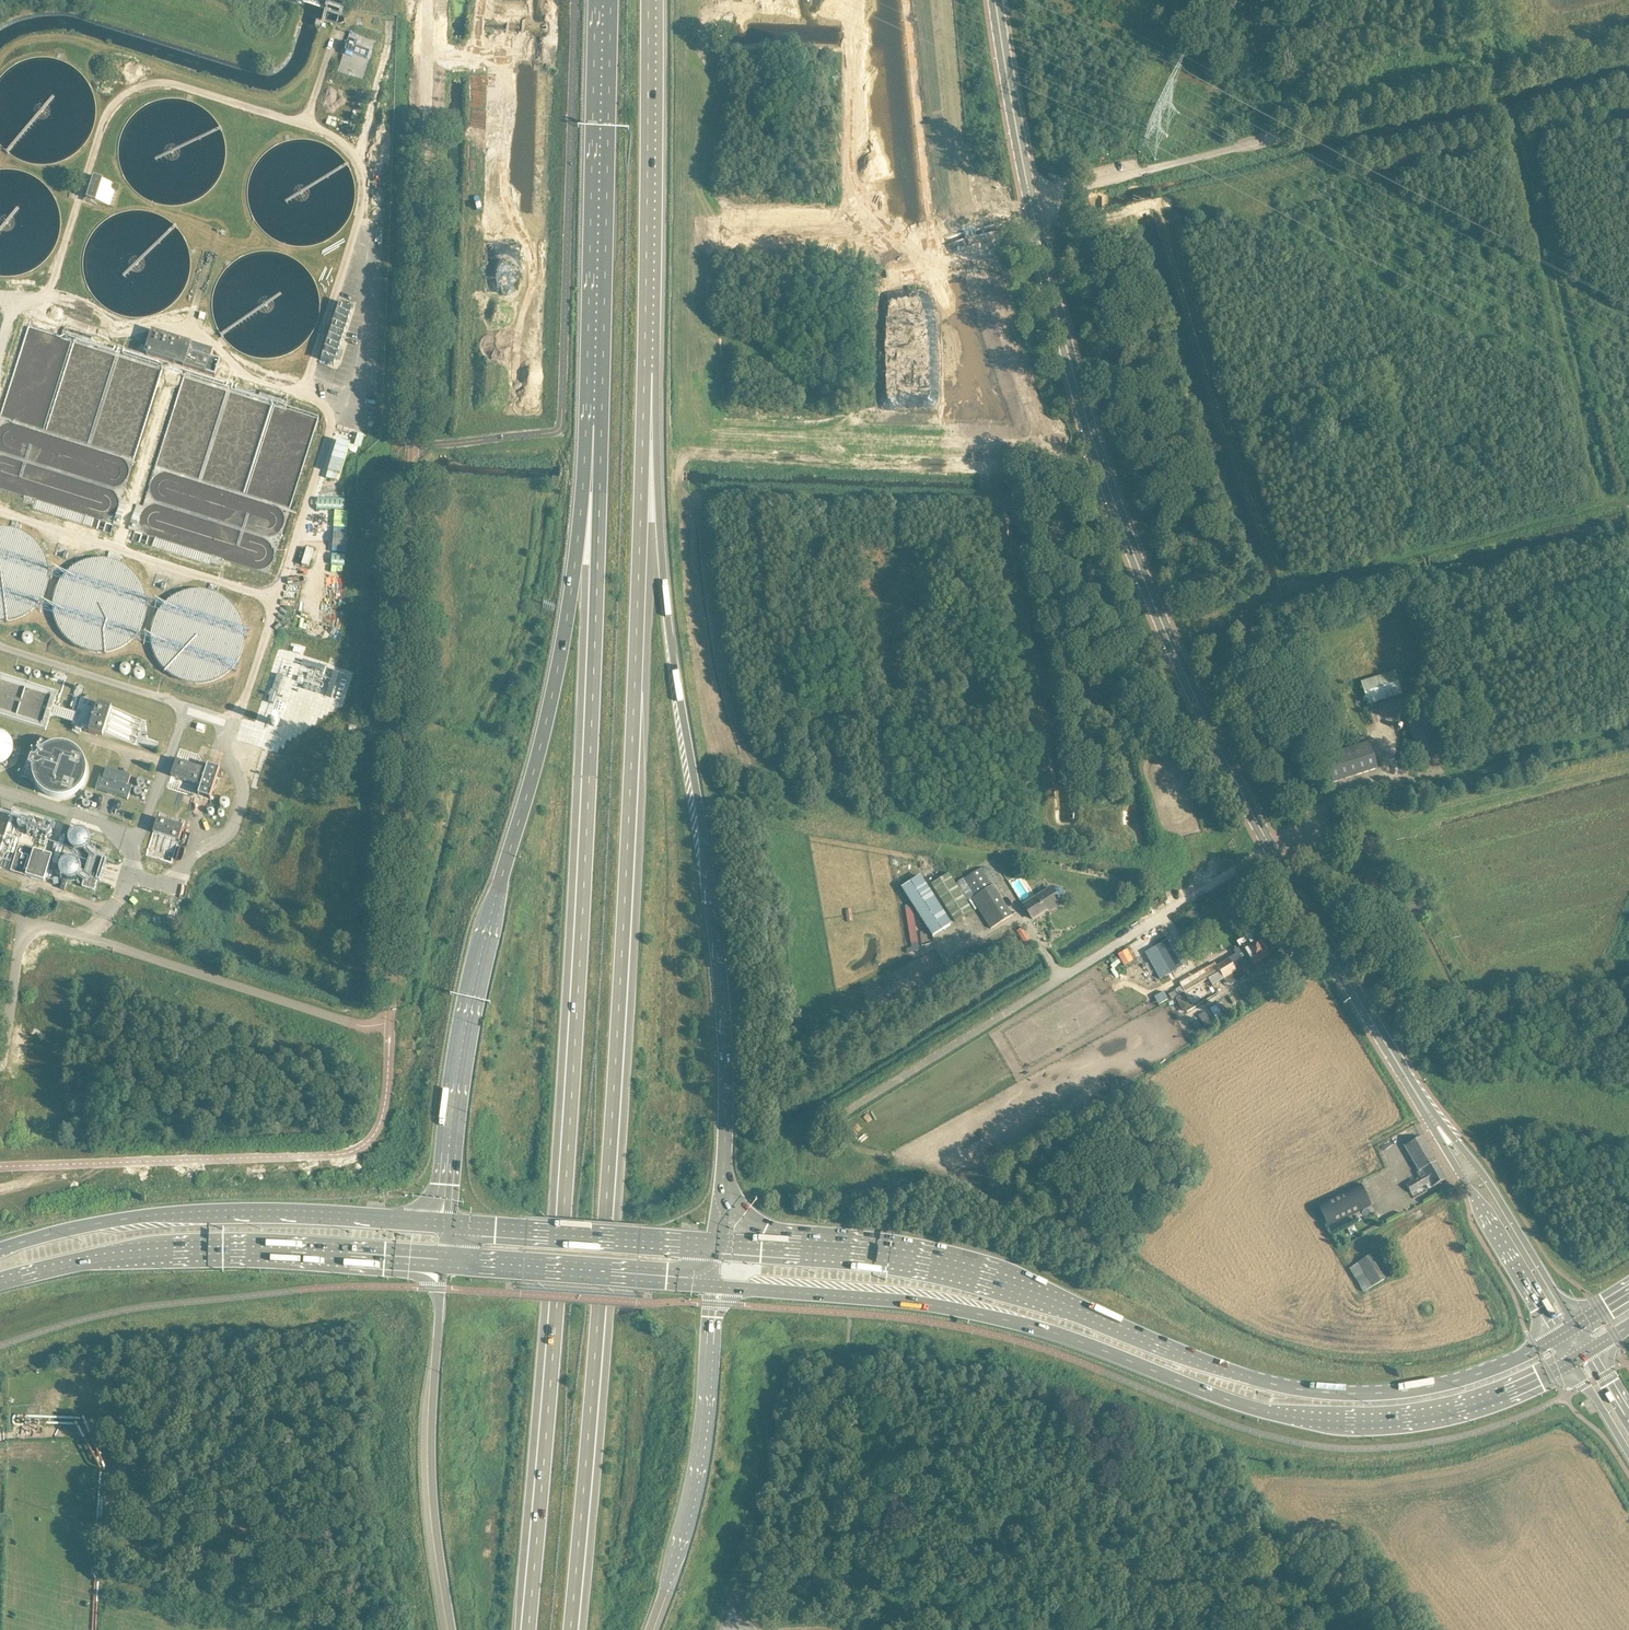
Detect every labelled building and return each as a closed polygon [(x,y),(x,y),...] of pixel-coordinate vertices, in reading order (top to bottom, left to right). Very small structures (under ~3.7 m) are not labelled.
[(347,44),(345,51),(346,52),(345,55),(352,57),(353,54),(368,59),(370,51),(356,47),(358,41),(355,40),(353,46),(347,44)] [(26,163),(33,165),(43,166),(53,165),(62,162),(70,158),(78,152),(85,145),(90,137),(93,128),(95,118),(95,113),(94,103),(92,94),(88,86),(82,78),(75,71),(67,66),(58,62),(48,60),(39,60),(29,62),(20,65),(12,70),(5,76),(0,81),(0,145),(1,146),(8,153),(15,159),(24,163),(26,163)] [(200,197),(202,195),(208,191),(214,184),(219,176),(223,167),(225,157),(225,152),(224,142),(222,133),(217,124),(212,117),(205,110),(196,105),(188,101),(178,99),(169,99),(159,101),(150,104),(142,109),(134,115),(128,122),(123,131),(120,140),(119,149),(119,159),(122,168),(125,177),(131,185),(137,192),(145,198),(154,202),(163,204),(173,205),(182,204),(192,201),(200,197)] [(250,210),(253,219),(259,227),(265,234),(273,239),(282,243),(291,246),(301,247),(310,246),(320,243),(328,239),(336,233),(342,226),(347,218),(351,209),(353,199),(353,194),(352,184),(350,175),(345,166),(340,158),(333,152),(325,147),(316,143),(306,141),(297,141),(287,142),(278,146),(270,150),(262,157),(256,164),(252,172),(249,182),(247,191),(248,201),(250,210)] [(96,202),(96,201),(113,207),(120,185),(104,180),(94,176),(87,199),(96,202)] [(183,240),(182,237),(178,232),(171,225),(163,220),(154,217),(144,215),(135,214),(125,216),(116,219),(108,224),(100,230),(94,237),(90,246),(87,255),(85,265),(86,274),(88,284),(92,292),(97,300),(104,307),(111,313),(120,317),(129,320),(139,320),(148,319),(158,317),(166,312),(174,306),(180,299),(186,291),(189,282),(191,273),(191,267),(190,258),(188,248),(183,240)] [(254,253),(247,255),(245,256),(236,261),(229,267),(223,274),(218,283),(215,292),(214,301),(214,311),(216,320),(220,329),(225,337),(232,344),(240,350),(249,354),(258,356),(268,357),(277,356),(286,353),(295,349),(303,343),(309,336),(314,328),(318,319),(320,309),(320,304),(319,295),(316,285),(312,277),(306,269),(299,262),(291,257),(282,253),(273,251),(263,251),(254,253)] [(183,340),(154,331),(146,354),(175,363),(176,361),(183,364),(182,365),(206,373),(213,350),(189,342),(189,344),(182,342),(183,340)] [(1,621),(8,621),(14,619),(20,617),(26,614),(31,611),(36,606),(40,601),(43,596),(45,590),(47,584),(48,578),(48,571),(47,566),(46,560),(43,554),(40,548),(36,543),(31,539),(26,535),(21,532),(15,530),(8,528),(2,528),(0,528),(0,621),(1,621)] [(53,598),(53,605),(53,611),(54,617),(56,623),(59,629),(63,634),(67,639),(72,643),(77,647),(83,649),(89,651),(95,652),(102,652),(108,652),(114,650),(120,648),(126,645),(131,641),(135,636),(139,631),(142,625),(144,619),(146,613),(146,607),(146,600),(145,594),(143,588),(140,582),(137,578),(132,573),(128,568),(122,565),(116,562),(110,560),(104,559),(98,559),(91,560),(85,561),(79,564),(74,567),(68,571),(64,575),(60,581),(57,586),(55,592),(53,598)] [(151,633),(151,640),(152,646),(153,652),(156,658),(159,664),(163,669),(168,673),(173,677),(178,680),(184,682),(191,683),(197,684),(203,684),(210,682),(216,680),(221,677),(227,674),(231,669),(236,664),(239,659),(241,653),(243,647),(244,641),(244,634),(243,628),(242,622),(239,616),(236,611),(232,606),(228,601),(222,597),(217,594),(211,592),(204,591),(198,590),(192,591),(185,592),(179,594),(174,597),(168,600),(164,605),(160,610),(156,615),(154,621),(152,627),(151,633)] [(23,641),(25,644),(29,644),(32,643),(34,640),(34,636),(30,633),(26,632),(23,635),(22,638),(23,641)] [(120,673),(123,675),(126,675),(129,674),(131,671),(131,667),(128,664),(124,664),(121,666),(119,669),(120,673)] [(24,671),(24,673),(25,675),(28,676),(30,675),(32,673),(31,670),(30,668),(27,668),(25,669),(24,671)] [(134,677),(137,679),(140,680),(143,678),(145,676),(145,671),(142,668),(137,668),(135,670),(133,673),(134,677)] [(33,673),(33,676),(35,678),(37,679),(40,678),(41,676),(41,673),(39,671),(37,671),(35,671),(33,673)] [(1366,705),(1405,695),(1398,671),(1359,681),(1366,705)] [(46,730),(50,715),(53,708),(58,693),(0,674),(0,716),(46,730)] [(106,700),(118,704),(121,691),(100,685),(99,688),(109,691),(106,700)] [(81,733),(82,728),(90,730),(89,733),(103,738),(104,735),(138,746),(146,720),(82,700),(77,716),(75,723),(74,725),(77,726),(76,731),(81,733)] [(77,716),(53,708),(50,715),(75,723),(77,716)] [(1418,756),(1441,748),(1430,714),(1407,721),(1418,756)] [(4,762),(7,757),(10,752),(10,746),(8,741),(5,736),(0,733),(0,732),(0,764),(4,762)] [(1368,743),(1325,757),(1333,783),(1377,769),(1374,762),(1368,743)] [(33,765),(33,770),(33,775),(34,780),(36,785),(39,789),(43,793),(48,795),(52,797),(58,798),(63,798),(68,797),(73,795),(77,792),(80,789),(83,785),(85,781),(86,776),(87,772),(86,767),(85,762),(83,758),(81,754),(77,751),(74,748),(69,746),(65,745),(60,744),(55,745),(50,746),(45,749),(41,752),(38,756),(35,760),(33,765)] [(201,768),(176,760),(171,776),(201,786),(198,795),(210,799),(220,768),(208,764),(206,770),(201,768)] [(99,776),(95,790),(127,800),(132,786),(128,785),(130,777),(106,769),(103,777),(99,776)] [(137,782),(137,785),(138,787),(141,788),(143,787),(145,785),(145,782),(143,780),(140,779),(138,780),(137,782)] [(134,792),(134,794),(135,796),(138,797),(140,796),(142,794),(142,791),(140,789),(138,789),(135,790),(134,792)] [(220,802),(220,803),(220,804),(220,805),(220,806),(221,806),(222,807),(223,807),(224,808),(225,808),(226,808),(227,807),(228,806),(229,806),(229,805),(230,804),(230,803),(230,802),(229,801),(229,800),(228,799),(227,798),(226,798),(225,798),(224,798),(223,798),(222,798),(222,799),(221,799),(220,800),(220,801),(220,802)] [(158,819),(153,833),(179,841),(183,827),(158,819)] [(65,881),(68,882),(70,882),(72,882),(74,882),(76,881),(77,880),(79,878),(80,876),(81,875),(82,872),(82,870),(82,868),(82,866),(88,868),(82,887),(94,891),(97,882),(100,882),(107,862),(92,857),(96,844),(91,843),(91,841),(91,838),(91,836),(89,834),(88,832),(86,831),(84,830),(82,829),(79,829),(77,829),(75,830),(73,831),(71,833),(70,834),(68,836),(68,839),(68,841),(65,840),(66,838),(61,837),(53,862),(58,864),(58,862),(59,863),(61,863),(59,865),(59,867),(58,870),(59,872),(59,874),(60,876),(62,878),(63,880),(65,881)] [(19,845),(11,871),(44,882),(53,856),(39,852),(19,845)] [(991,929),(1012,916),(993,885),(991,886),(980,869),(964,879),(975,896),(972,898),(991,929)] [(949,874),(931,884),(955,922),(972,911),(949,874)] [(919,876),(902,887),(933,936),(950,925),(919,876)] [(1057,887),(1053,890),(1052,890),(1045,894),(1044,892),(1023,905),(1032,919),(1052,907),(1053,909),(1061,904),(1059,900),(1060,900),(1058,898),(1062,895),(1063,891),(1061,888),(1057,887)] [(1415,897),(1400,905),(1406,916),(1421,908),(1415,897)] [(909,910),(912,945),(919,944),(915,909),(909,910)] [(1027,947),(1032,944),(1022,928),(1017,931),(1027,947)] [(1179,984),(1184,993),(1193,988),(1231,965),(1264,945),(1258,937),(1234,951),(1236,954),(1217,966),(1215,963),(1179,984)] [(1157,946),(1171,973),(1187,964),(1172,938),(1157,946)] [(1178,997),(1187,1012),(1217,994),(1212,986),(1223,979),(1226,983),(1231,985),(1237,981),(1238,976),(1236,973),(1251,964),(1252,966),(1270,955),(1264,945),(1231,965),(1193,988),(1184,993),(1178,997)] [(1217,1018),(1223,1015),(1218,1005),(1211,1008),(1217,1018)] [(1199,1016),(1206,1028),(1213,1024),(1206,1012),(1199,1016)] [(1446,1180),(1421,1137),(1405,1147),(1419,1172),(1417,1173),(1420,1178),(1406,1185),(1411,1193),(1426,1185),(1429,1190),(1446,1180)] [(1360,1182),(1317,1204),(1328,1227),(1371,1205),(1360,1182)] [(1350,1268),(1364,1292),(1383,1281),(1369,1257),(1350,1268)] [(1074,1440),(1073,1451),(1085,1451),(1086,1441),(1074,1440)]
